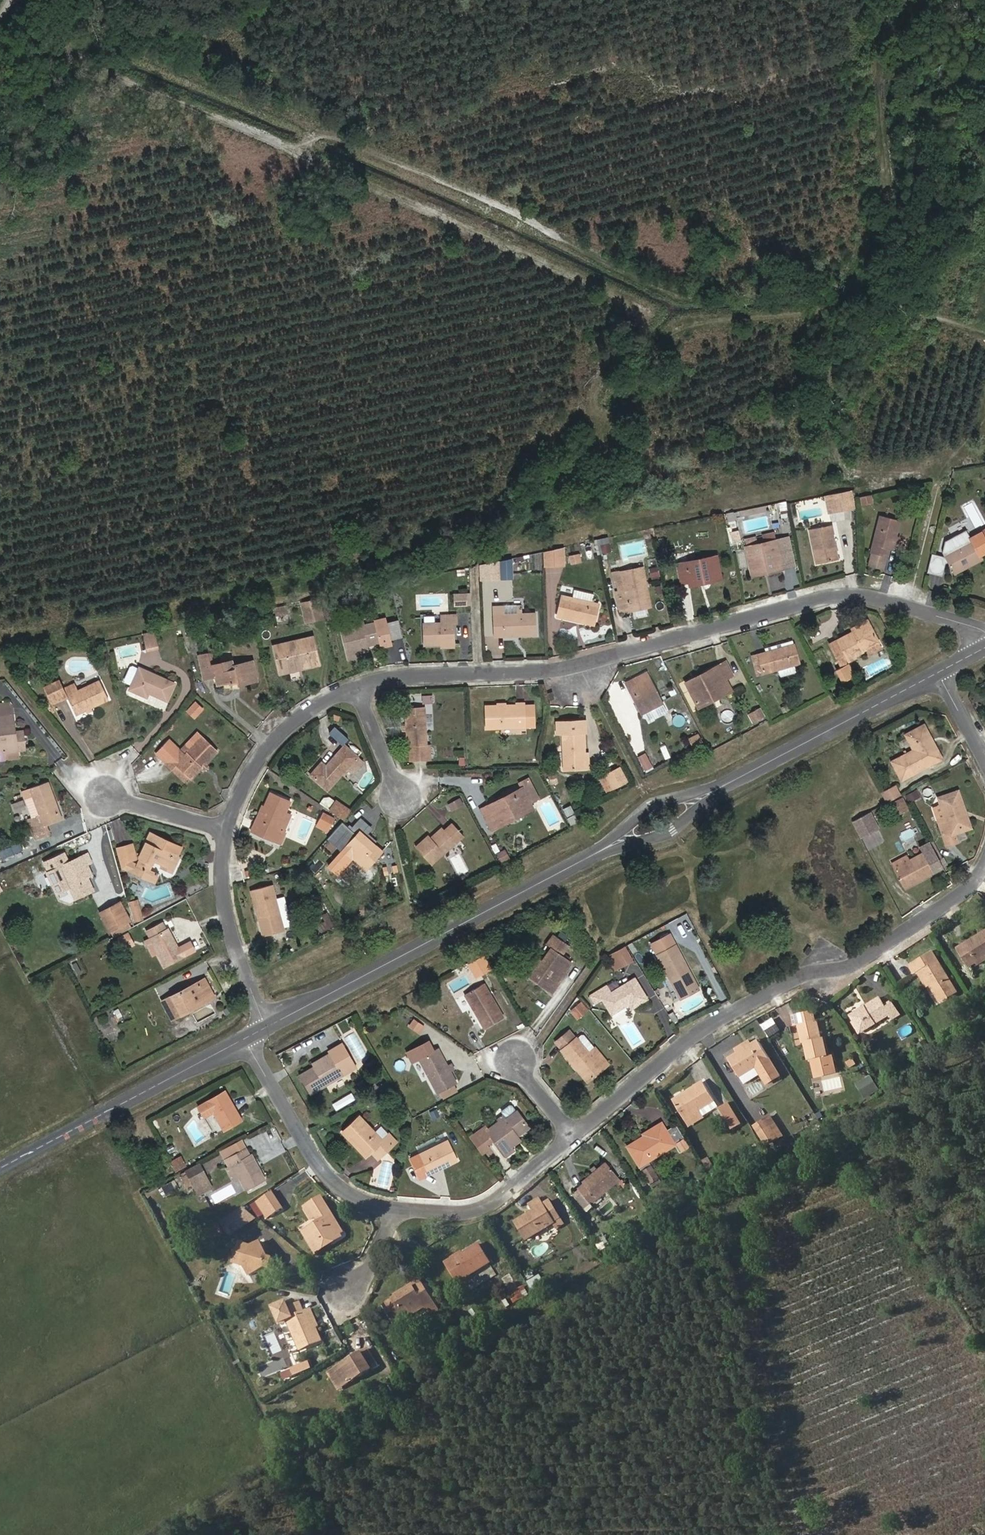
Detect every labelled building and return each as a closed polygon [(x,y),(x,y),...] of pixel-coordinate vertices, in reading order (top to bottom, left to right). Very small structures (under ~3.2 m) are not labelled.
[(853,489),(825,492),(827,511),(855,508),(853,489)] [(868,551),(869,551),(867,561),(880,564),(882,554),(884,554),(886,545),(889,546),(891,539),(892,532),(896,517),(877,512),(868,551)] [(830,533),(827,521),(805,525),(813,563),(835,558),(832,546),(831,541),(830,533)] [(939,550),(951,571),(979,556),(978,553),(984,549),(984,525),(968,535),(963,527),(942,539),(939,550)] [(778,567),(771,537),(742,543),(746,565),(764,562),(765,569),(778,567)] [(562,567),(561,550),(549,552),(549,567),(562,567)] [(541,567),(549,567),(549,552),(541,554),(541,567)] [(577,552),(567,554),(570,564),(580,561),(577,552)] [(720,577),(715,552),(675,560),(679,580),(686,578),(709,574),(710,579),(720,577)] [(501,577),(500,561),(479,565),(479,578),(501,577)] [(748,573),(765,569),(764,562),(746,565),(748,573)] [(645,581),(641,564),(619,568),(621,576),(623,586),(615,588),(619,607),(628,605),(627,603),(645,599),(641,582),(645,581)] [(687,583),(710,579),(709,574),(686,578),(687,583)] [(621,576),(613,578),(615,588),(623,586),(621,576)] [(619,611),(650,604),(645,581),(641,582),(645,599),(627,603),(628,605),(619,607),(619,611)] [(591,623),(596,601),(558,592),(554,614),(591,623)] [(323,620),(318,598),(297,602),(302,624),(323,620)] [(521,602),(490,603),(491,636),(498,635),(501,630),(517,629),(520,634),(535,634),(534,611),(521,611),(521,602)] [(441,612),(441,620),(421,622),(423,643),(440,642),(455,641),(454,622),(456,622),(455,612),(441,612)] [(847,626),(849,630),(826,642),(836,661),(843,657),(852,652),(853,654),(860,650),(857,646),(859,642),(864,643),(875,638),(864,617),(847,626)] [(353,621),(353,624),(339,628),(347,660),(357,658),(356,652),(367,650),(366,645),(375,642),(377,648),(389,645),(387,638),(384,623),(383,620),(361,625),(360,620),(353,621)] [(387,638),(399,636),(395,621),(384,623),(387,638)] [(156,650),(153,632),(140,635),(144,653),(156,650)] [(308,637),(271,645),(277,674),(287,673),(286,666),(298,663),(299,670),(315,665),(308,637)] [(762,645),(762,649),(749,652),(753,670),(795,661),(790,638),(762,645)] [(860,650),(877,641),(875,638),(864,643),(859,642),(857,646),(860,650)] [(843,657),(845,661),(854,656),(853,654),(852,652),(843,657)] [(208,665),(205,653),(195,656),(201,682),(213,679),(215,687),(233,682),(235,687),(255,682),(250,660),(230,666),(229,660),(208,665)] [(695,681),(693,677),(685,681),(698,707),(708,702),(706,698),(717,692),(719,697),(731,690),(725,678),(734,673),(726,659),(705,670),(708,674),(695,681)] [(287,673),(299,670),(298,663),(286,666),(287,673)] [(135,664),(132,665),(126,678),(127,680),(133,683),(129,689),(147,698),(150,692),(166,701),(176,684),(135,664)] [(778,669),(780,676),(796,671),(794,664),(778,669)] [(705,670),(693,677),(695,681),(708,674),(705,670)] [(648,678),(646,674),(626,683),(632,697),(638,694),(647,713),(664,704),(651,677),(648,678)] [(61,686),(58,679),(40,688),(49,706),(61,700),(69,717),(81,712),(86,709),(104,701),(95,681),(74,691),(70,683),(61,686)] [(708,702),(719,697),(717,692),(706,698),(708,702)] [(641,715),(647,713),(638,694),(632,697),(641,715)] [(423,695),(422,702),(427,702),(427,727),(433,727),(434,695),(423,695)] [(186,709),(195,718),(205,708),(196,699),(186,709)] [(524,727),(535,727),(535,703),(524,703),(524,701),(514,701),(514,706),(524,706),(524,727)] [(9,704),(0,706),(0,760),(0,761),(15,759),(14,752),(18,751),(25,750),(22,731),(15,733),(9,704)] [(425,705),(406,706),(407,722),(407,731),(407,746),(410,746),(411,758),(432,757),(431,742),(427,742),(425,705)] [(505,705),(496,705),(484,705),(484,726),(524,727),(524,706),(514,706),(505,705)] [(581,728),(580,717),(558,718),(559,721),(553,721),(553,730),(560,730),(562,768),(581,767),(580,751),(584,750),(582,728),(581,728)] [(930,741),(921,724),(917,726),(926,743),(930,741)] [(331,726),(327,733),(343,743),(348,736),(331,726)] [(914,749),(916,751),(893,764),(900,778),(938,757),(930,741),(926,743),(917,726),(903,733),(912,750),(914,749)] [(182,757),(178,752),(165,764),(169,770),(174,766),(186,778),(199,766),(201,768),(205,765),(203,763),(214,752),(201,739),(188,751),(182,757)] [(322,765),(318,761),(305,774),(324,791),(340,774),(346,779),(363,761),(343,744),(322,765)] [(188,751),(184,746),(178,752),(182,757),(188,751)] [(912,750),(891,761),(893,764),(916,751),(914,749),(912,750)] [(581,767),(588,767),(586,751),(584,750),(580,751),(581,767)] [(186,780),(189,783),(200,773),(202,775),(212,766),(208,763),(217,754),(214,752),(203,763),(205,765),(201,768),(199,766),(186,778),(174,766),(169,770),(167,772),(182,785),(186,780)] [(620,768),(606,778),(611,787),(626,781),(620,768)] [(516,781),(519,786),(480,807),(492,830),(498,827),(496,822),(531,804),(531,802),(540,797),(528,775),(516,781)] [(27,789),(36,816),(25,821),(33,841),(47,835),(44,827),(56,822),(50,804),(54,802),(46,781),(27,789)] [(894,783),(880,791),(886,801),(900,794),(894,783)] [(964,811),(955,788),(935,796),(938,802),(930,805),(945,845),(955,842),(953,834),(951,830),(965,824),(960,813),(964,811)] [(917,790),(907,796),(911,803),(921,798),(917,790)] [(288,802),(268,793),(262,809),(257,823),(261,825),(254,838),(273,846),(280,834),(274,831),(284,812),(288,802)] [(448,802),(451,809),(464,803),(461,796),(448,802)] [(900,797),(893,801),(898,811),(906,807),(900,797)] [(334,799),(327,809),(343,820),(351,810),(334,799)] [(56,822),(61,820),(54,802),(50,804),(56,822)] [(498,827),(534,809),(531,804),(496,822),(498,827)] [(569,804),(560,807),(566,817),(574,812),(569,804)] [(246,834),(254,838),(261,825),(257,823),(262,809),(258,807),(246,834)] [(323,810),(316,825),(329,831),(336,817),(323,810)] [(953,834),(970,826),(964,811),(960,813),(965,824),(951,830),(953,834)] [(284,836),(283,834),(291,815),(284,812),(274,831),(280,834),(273,846),(278,848),(284,836)] [(570,825),(578,821),(574,812),(566,817),(570,825)] [(867,812),(850,821),(859,837),(876,828),(867,812)] [(429,834),(415,847),(430,865),(464,837),(453,824),(433,839),(429,834)] [(364,835),(359,830),(343,848),(366,868),(381,851),(374,845),(371,848),(361,839),(364,835)] [(374,845),(364,835),(361,839),(371,848),(374,845)] [(130,844),(114,848),(120,870),(130,873),(132,877),(141,880),(144,873),(151,875),(156,864),(164,868),(163,872),(175,877),(181,860),(179,858),(182,848),(150,836),(140,859),(135,857),(130,844)] [(903,887),(941,866),(928,841),(919,847),(922,852),(893,868),(903,887)] [(21,852),(19,844),(5,849),(7,857),(21,852)] [(362,874),(366,868),(343,848),(338,853),(362,874)] [(503,849),(495,853),(501,866),(510,861),(503,849)] [(67,863),(62,854),(43,863),(48,874),(56,870),(62,882),(59,883),(63,891),(68,889),(74,901),(90,893),(84,881),(81,875),(87,871),(85,867),(90,864),(85,854),(67,863)] [(27,873),(35,869),(32,864),(22,870),(27,882),(30,881),(27,873)] [(30,881),(38,877),(35,869),(27,873),(30,881)] [(84,881),(90,877),(87,871),(81,875),(84,881)] [(141,880),(158,887),(161,879),(151,875),(144,873),(141,880)] [(273,897),(270,886),(249,892),(262,938),(283,932),(278,916),(273,897)] [(278,916),(288,913),(283,894),(273,897),(278,916)] [(98,908),(110,937),(132,927),(121,899),(98,908)] [(139,911),(132,914),(134,925),(142,921),(139,911)] [(165,929),(161,923),(144,931),(162,967),(194,950),(189,941),(182,946),(178,948),(167,929),(165,929)] [(954,946),(966,965),(974,961),(984,955),(984,928),(954,946)] [(700,987),(670,929),(650,940),(680,997),(700,987)] [(544,946),(550,951),(528,979),(547,993),(569,963),(559,954),(565,947),(555,938),(552,941),(550,939),(544,946)] [(620,966),(631,960),(623,946),(613,952),(620,966)] [(954,983),(931,947),(907,961),(913,972),(916,970),(922,981),(926,978),(929,983),(935,994),(954,983)] [(613,969),(620,966),(613,952),(606,955),(613,969)] [(976,964),(984,959),(984,955),(974,961),(976,964)] [(612,992),(607,985),(590,996),(595,1004),(603,999),(613,1014),(624,1007),(621,1003),(627,999),(630,1004),(632,1008),(648,999),(635,978),(612,992)] [(190,1011),(212,999),(202,980),(195,984),(203,1000),(188,1008),(190,1011)] [(503,1017),(483,982),(463,993),(470,1007),(474,1005),(475,1007),(472,1009),(483,1028),(503,1017)] [(935,994),(939,1000),(958,989),(954,983),(935,994)] [(203,1000),(195,984),(160,1003),(171,1022),(190,1011),(188,1008),(203,1000)] [(865,998),(859,1002),(848,1008),(852,1014),(859,1025),(887,1009),(890,1013),(899,1009),(890,996),(884,1000),(877,991),(865,998)] [(624,1007),(630,1004),(627,999),(621,1003),(624,1007)] [(576,1017),(588,1009),(581,1000),(569,1009),(576,1017)] [(973,1021),(984,1014),(984,1013),(978,1001),(965,1009),(973,1021)] [(812,1017),(810,1007),(791,1011),(793,1021),(797,1020),(801,1038),(804,1038),(808,1055),(811,1054),(813,1065),(834,1061),(831,1050),(827,1050),(823,1033),(820,1034),(815,1016),(812,1017)] [(855,1028),(859,1025),(852,1014),(848,1017),(855,1028)] [(422,1032),(426,1024),(414,1018),(410,1026),(422,1032)] [(778,1029),(771,1018),(762,1025),(769,1036),(778,1029)] [(577,1036),(568,1026),(553,1038),(560,1046),(558,1048),(576,1070),(582,1065),(591,1078),(602,1070),(598,1066),(606,1059),(584,1033),(581,1032),(577,1036)] [(751,1041),(735,1051),(726,1056),(737,1076),(769,1057),(758,1037),(751,1041)] [(749,1037),(733,1046),(735,1051),(751,1041),(749,1037)] [(920,1037),(915,1040),(922,1049),(926,1047),(920,1037)] [(342,1041),(328,1049),(330,1053),(344,1045),(342,1041)] [(432,1050),(427,1042),(406,1054),(412,1064),(419,1059),(438,1093),(441,1092),(455,1084),(457,1083),(437,1048),(432,1050)] [(313,1069),(299,1077),(310,1095),(344,1075),(339,1066),(352,1059),(344,1045),(330,1053),(317,1060),(320,1065),(313,1069)] [(344,1075),(357,1067),(352,1059),(339,1066),(344,1075)] [(602,1070),(610,1063),(606,1059),(598,1066),(602,1070)] [(317,1060),(311,1064),(313,1069),(320,1065),(317,1060)] [(815,1072),(835,1068),(834,1061),(813,1065),(815,1072)] [(576,1070),(586,1083),(591,1078),(582,1065),(576,1070)] [(859,1080),(863,1088),(876,1080),(871,1073),(859,1080)] [(751,1089),(764,1083),(760,1075),(747,1081),(751,1089)] [(703,1077),(692,1084),(693,1087),(705,1080),(703,1077)] [(686,1091),(681,1094),(672,1100),(686,1124),(703,1114),(699,1108),(715,1098),(705,1080),(693,1087),(686,1091)] [(441,1092),(444,1097),(458,1090),(455,1084),(441,1092)] [(235,1107),(226,1091),(221,1094),(230,1109),(235,1107)] [(230,1109),(221,1094),(197,1107),(204,1118),(213,1113),(224,1131),(242,1120),(235,1107),(230,1109)] [(703,1114),(719,1104),(715,1098),(699,1108),(703,1114)] [(741,1123),(728,1101),(719,1106),(732,1128),(741,1123)] [(489,1129),(485,1125),(475,1133),(486,1147),(494,1140),(507,1157),(515,1151),(511,1147),(520,1140),(516,1136),(529,1125),(510,1102),(500,1109),(503,1113),(496,1118),(499,1121),(489,1129)] [(812,1107),(799,1114),(805,1123),(817,1116),(812,1107)] [(772,1112),(753,1122),(766,1145),(785,1135),(772,1112)] [(373,1131),(360,1116),(343,1132),(349,1138),(353,1134),(370,1154),(372,1153),(378,1161),(398,1144),(382,1125),(373,1131)] [(679,1151),(689,1145),(675,1122),(665,1128),(660,1121),(641,1132),(643,1135),(625,1147),(650,1185),(659,1179),(648,1160),(674,1144),(679,1151)] [(349,1138),(366,1158),(370,1154),(353,1134),(349,1138)] [(448,1139),(408,1157),(418,1178),(428,1174),(427,1169),(441,1163),(443,1167),(458,1160),(448,1139)] [(248,1154),(244,1149),(224,1161),(228,1169),(232,1167),(247,1193),(268,1180),(251,1153),(248,1154)] [(169,1162),(176,1175),(184,1171),(187,1169),(180,1156),(169,1162)] [(706,1156),(702,1159),(709,1170),(713,1167),(706,1156)] [(215,1186),(201,1161),(187,1169),(184,1171),(198,1196),(215,1186)] [(618,1179),(605,1161),(580,1182),(582,1184),(575,1189),(587,1204),(618,1179)] [(428,1174),(443,1167),(441,1163),(427,1169),(428,1174)] [(170,1183),(162,1188),(168,1200),(176,1195),(170,1183)] [(284,1208),(274,1194),(262,1202),(272,1216),(284,1208)] [(316,1215),(320,1222),(303,1233),(316,1253),(326,1247),(324,1243),(335,1236),(336,1231),(332,1225),(336,1222),(322,1197),(306,1206),(312,1218),(316,1215)] [(536,1210),(530,1214),(514,1224),(525,1242),(540,1232),(553,1225),(556,1230),(566,1223),(550,1198),(541,1203),(539,1199),(532,1203),(536,1210)] [(532,1203),(526,1207),(530,1214),(536,1210),(532,1203)] [(326,1247),(342,1237),(343,1233),(336,1222),(332,1225),(336,1231),(335,1236),(324,1243),(326,1247)] [(224,1233),(218,1224),(207,1231),(213,1241),(224,1233)] [(540,1232),(543,1237),(556,1230),(553,1225),(540,1232)] [(232,1252),(234,1257),(232,1265),(242,1268),(247,1279),(264,1269),(269,1271),(272,1259),(266,1257),(258,1243),(248,1248),(239,1245),(237,1250),(232,1252)] [(460,1258),(458,1256),(444,1265),(455,1285),(490,1264),(479,1247),(460,1258)] [(540,1273),(526,1282),(530,1289),(544,1280),(540,1273)] [(394,1295),(395,1298),(383,1305),(396,1325),(425,1308),(431,1317),(439,1311),(419,1279),(411,1285),(413,1287),(407,1291),(405,1288),(394,1295)] [(522,1284),(507,1293),(512,1300),(526,1292),(522,1284)] [(280,1324),(286,1321),(299,1351),(320,1341),(314,1328),(306,1311),(304,1312),(300,1303),(295,1305),(291,1307),(288,1302),(273,1309),(280,1324)] [(314,1328),(319,1326),(310,1309),(306,1311),(314,1328)] [(377,1366),(367,1349),(349,1360),(352,1364),(338,1372),(345,1386),(377,1366)] [(287,1357),(260,1364),(263,1374),(289,1367),(287,1357)] [(345,1386),(338,1372),(352,1364),(349,1360),(327,1374),(337,1391),(345,1386)] [(308,1362),(293,1366),(295,1375),(311,1370),(308,1362)]
